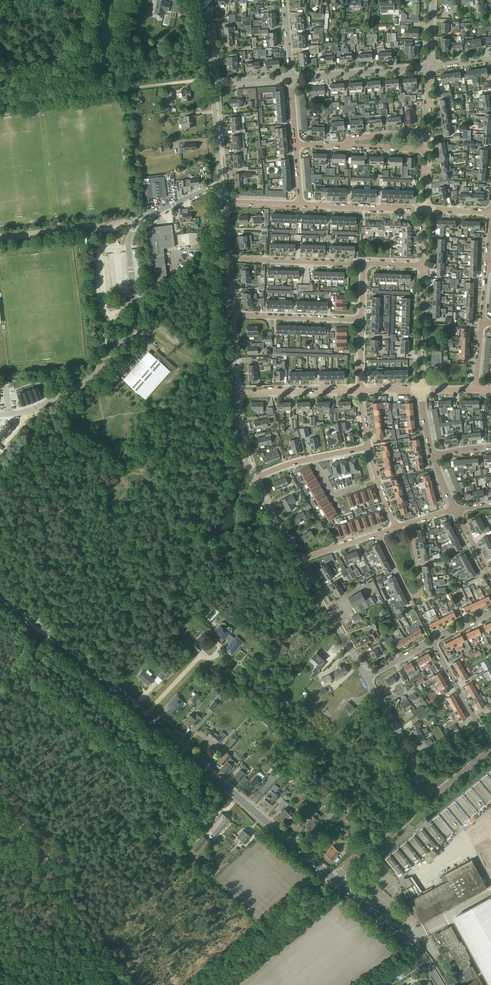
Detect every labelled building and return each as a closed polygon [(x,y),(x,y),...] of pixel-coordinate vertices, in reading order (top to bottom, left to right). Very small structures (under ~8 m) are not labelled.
[(156,14),(156,15),(158,15),(160,15),(160,13),(163,14),(164,10),(167,11),(167,8),(168,8),(169,3),(165,2),(157,0),(154,14),(156,14)] [(349,8),(360,8),(360,7),(367,7),(367,0),(349,0),(349,8)] [(394,10),(394,2),(393,2),(393,0),(388,0),(388,2),(380,2),(380,10),(394,10)] [(417,0),(406,0),(406,2),(412,2),(412,6),(413,6),(413,14),(410,16),(410,22),(418,22),(419,0),(417,0)] [(405,26),(405,22),(400,22),(399,22),(399,25),(404,26),(404,29),(404,37),(418,37),(418,29),(411,29),(411,26),(405,26)] [(442,30),(442,33),(448,33),(448,31),(449,31),(449,27),(452,28),(452,24),(449,24),(449,23),(442,23),(442,30)] [(224,27),(224,34),(231,33),(234,33),(238,33),(237,31),(235,31),(234,27),(228,27),(228,25),(224,26),(224,27)] [(473,40),(474,48),(482,47),(481,39),(473,40)] [(405,46),(409,46),(409,54),(411,54),(410,58),(417,58),(417,46),(412,46),(412,40),(405,40),(405,46)] [(337,57),(339,57),(339,63),(340,63),(340,64),(343,64),(343,63),(345,63),(345,52),(345,49),(343,49),(342,50),(342,52),(337,52),(337,57)] [(227,65),(227,70),(234,69),(234,72),(239,72),(238,66),(237,66),(236,57),(227,58),(228,65),(227,65)] [(476,84),(474,70),(471,70),(470,70),(469,70),(468,70),(467,71),(467,74),(464,75),(465,81),(472,80),(473,84),(476,84)] [(324,94),(324,87),(311,87),(311,90),(309,90),(308,91),(308,94),(309,94),(311,94),(311,95),(324,94)] [(178,94),(179,98),(185,97),(185,101),(190,100),(190,97),(189,90),(181,91),(181,93),(178,94)] [(166,101),(169,101),(174,101),(173,91),(168,92),(168,94),(166,95),(166,101)] [(405,101),(410,101),(410,97),(405,97),(405,92),(401,93),(402,101),(405,101)] [(228,101),(228,104),(229,104),(229,107),(242,106),(245,106),(245,102),(242,102),(242,98),(242,95),(240,95),(237,95),(237,99),(229,99),(229,100),(228,100),(228,101)] [(473,100),(474,103),(477,102),(489,101),(488,95),(482,95),(479,96),(480,99),(473,100)] [(406,111),(407,124),(414,124),(413,115),(414,115),(414,107),(409,108),(409,111),(406,111)] [(381,122),(384,122),(383,110),(379,110),(380,118),(374,118),(375,127),(381,127),(381,122)] [(394,126),(393,115),(391,115),(391,117),(387,117),(387,110),(383,110),(384,122),(387,122),(387,126),(394,126)] [(180,113),(180,117),(185,117),(185,123),(182,123),(181,124),(181,129),(182,130),(186,129),(187,128),(187,127),(193,127),(192,120),(194,120),(193,116),(188,116),(188,113),(180,113)] [(236,123),(242,123),(242,117),(245,116),(245,117),(251,117),(250,113),(234,114),(235,117),(230,118),(230,124),(236,123)] [(235,130),(235,133),(242,132),(245,132),(245,129),(244,129),(243,123),(242,123),(236,123),(230,124),(231,130),(235,130)] [(231,136),(232,142),(243,142),(243,135),(242,132),(235,133),(235,136),(231,136)] [(243,142),(232,142),(232,149),(236,149),(236,151),(242,151),(243,151),(247,151),(246,148),(244,148),(243,142)] [(287,147),(279,147),(279,154),(276,155),(277,158),(283,157),(283,154),(287,154),(287,147)] [(243,154),(243,151),(242,151),(236,151),(236,155),(233,155),(233,161),(241,161),(246,160),(245,153),(243,154)] [(241,161),(233,161),(233,168),(237,168),(238,171),(245,170),(248,170),(248,167),(244,167),(242,167),(241,161)] [(451,172),(449,172),(442,173),(443,182),(448,181),(450,181),(449,175),(452,175),(451,172)] [(243,178),(251,177),(251,173),(234,175),(235,185),(243,184),(243,178)] [(142,185),(144,200),(166,197),(164,177),(148,179),(149,184),(142,185)] [(190,180),(180,180),(180,183),(181,186),(181,187),(185,187),(185,186),(190,186),(190,187),(195,186),(198,185),(198,179),(190,180)] [(438,187),(439,193),(446,192),(450,192),(450,189),(445,190),(445,185),(448,185),(448,181),(443,182),(440,183),(440,187),(438,187)] [(178,217),(182,217),(182,220),(191,219),(191,214),(182,214),(182,208),(178,209),(178,217)] [(239,217),(239,223),(243,223),(243,224),(248,224),(247,224),(253,223),(253,222),(257,222),(257,223),(261,223),(261,217),(256,217),(250,218),(250,216),(247,217),(247,216),(242,216),(239,217)] [(443,227),(444,220),(437,220),(437,223),(435,223),(435,228),(440,228),(440,232),(440,235),(443,235),(443,227)] [(401,222),(401,230),(401,231),(409,224),(407,221),(406,222),(401,222)] [(401,231),(402,231),(410,232),(411,226),(409,224),(401,231)] [(171,225),(148,228),(154,282),(155,282),(166,280),(162,248),(174,247),(171,225)] [(241,277),(249,276),(249,270),(248,270),(248,267),(243,267),(243,270),(241,270),(240,271),(240,274),(241,274),(241,277)] [(251,299),(252,299),(252,290),(246,291),(246,293),(242,293),(241,294),(242,297),(243,297),(243,299),(251,299)] [(332,303),(347,303),(347,296),(338,295),(338,292),(335,292),(335,301),(332,301),(332,303)] [(243,300),(242,301),(242,304),(243,304),(243,305),(242,306),(242,308),(243,308),(243,309),(244,309),(246,309),(247,309),(247,308),(253,307),(253,305),(251,305),(251,299),(243,299),(243,300)] [(473,322),(473,313),(465,312),(460,312),(460,315),(464,316),(464,318),(466,318),(466,322),(473,322)] [(246,326),(247,335),(249,335),(249,337),(254,337),(254,334),(258,334),(257,325),(246,326)] [(461,337),(462,337),(470,337),(470,332),(468,331),(468,328),(459,328),(458,337),(461,337)] [(173,341),(176,337),(169,330),(165,334),(173,341)] [(247,347),(247,354),(258,354),(257,349),(264,349),(264,342),(255,343),(255,346),(247,347)] [(125,380),(145,398),(161,378),(164,381),(176,368),(156,351),(146,363),(143,360),(125,380)] [(429,372),(430,373),(440,373),(441,372),(442,351),(433,351),(431,352),(431,369),(429,369),(429,372)] [(461,353),(460,353),(460,362),(466,362),(467,359),(469,359),(469,353),(461,353)] [(248,365),(249,381),(258,380),(257,376),(256,364),(248,365)] [(274,372),(274,379),(276,379),(276,380),(283,380),(283,371),(276,371),(276,372),(274,372)] [(33,391),(37,401),(42,399),(38,389),(33,391)] [(32,403),(37,401),(33,391),(28,393),(32,403)] [(26,404),(32,403),(28,393),(23,395),(26,404)] [(21,406),(26,404),(23,395),(18,397),(21,406)] [(254,422),(256,430),(267,427),(266,419),(262,420),(254,422)] [(11,430),(14,427),(8,421),(4,425),(11,430)] [(1,429),(7,434),(11,430),(4,425),(1,429)] [(309,436),(307,427),(300,429),(302,438),(309,436)] [(257,438),(259,446),(271,444),(269,436),(271,435),(271,434),(278,433),(277,431),(277,429),(264,432),(265,437),(257,438)] [(450,430),(451,434),(451,436),(452,443),(458,442),(457,435),(454,436),(454,433),(453,430),(450,430)] [(327,440),(328,445),(335,444),(336,444),(341,443),(340,438),(341,438),(340,432),(336,433),(335,431),(331,432),(331,434),(330,435),(331,440),(327,440)] [(356,437),(358,437),(357,431),(355,432),(348,433),(350,441),(356,440),(356,437)] [(309,439),(311,449),(318,448),(316,438),(309,439)] [(290,441),(293,453),(301,451),(297,439),(290,441)] [(381,445),(382,451),(388,450),(388,449),(390,448),(392,446),(391,444),(396,443),(396,440),(388,442),(382,443),(382,445),(381,445)] [(265,452),(261,453),(264,463),(280,458),(276,449),(273,450),(273,452),(266,454),(265,452)] [(400,456),(400,454),(393,456),(389,456),(383,457),(384,463),(390,462),(390,459),(394,458),(400,456)] [(349,467),(351,473),(356,472),(356,471),(359,470),(357,458),(351,459),(351,462),(348,463),(349,467)] [(345,475),(351,473),(349,467),(348,463),(345,463),(345,461),(339,462),(341,469),(342,474),(345,473),(345,475)] [(338,474),(342,474),(341,469),(339,462),(333,463),(333,466),(331,466),(333,477),(339,476),(338,474)] [(299,471),(303,478),(313,472),(309,465),(299,471)] [(396,467),(385,469),(386,475),(389,474),(390,477),(393,476),(392,474),(392,471),(396,470),(396,467)] [(303,478),(306,484),(317,478),(313,472),(303,478)] [(421,480),(422,482),(430,480),(429,474),(422,476),(423,479),(421,480)] [(273,483),(275,490),(288,485),(286,478),(273,483)] [(317,478),(306,484),(310,490),(320,484),(317,478)] [(430,480),(422,482),(422,486),(420,486),(421,489),(425,488),(432,486),(430,480)] [(392,486),(394,492),(400,490),(400,486),(402,486),(401,483),(392,486)] [(310,490),(314,497),(324,491),(320,484),(310,490)] [(432,486),(425,488),(426,490),(421,492),(422,495),(424,494),(428,493),(433,492),(432,486)] [(366,490),(370,501),(377,498),(374,487),(366,490)] [(359,492),(363,503),(370,501),(366,490),(359,492)] [(324,491),(314,497),(317,503),(328,497),(324,491)] [(352,494),(356,505),(363,503),(359,492),(352,494)] [(424,494),(426,500),(428,499),(435,497),(433,492),(428,493),(424,494)] [(281,500),(287,511),(294,508),(292,504),(296,502),(292,494),(281,500)] [(356,505),(352,494),(346,496),(350,508),(356,505)] [(331,503),(328,497),(317,503),(321,509),(321,508),(331,503)] [(421,502),(417,503),(419,508),(422,507),(422,505),(424,504),(424,503),(425,503),(426,504),(428,505),(436,503),(435,497),(428,499),(426,500),(422,501),(421,502)] [(321,508),(325,515),(335,509),(332,504),(331,503),(321,508)] [(399,509),(401,515),(403,514),(404,517),(407,516),(412,515),(411,512),(407,513),(407,510),(412,508),(411,505),(410,506),(406,507),(399,509)] [(335,509),(325,515),(329,521),(338,516),(338,514),(335,509)] [(374,513),(378,524),(385,521),(381,510),(374,513)] [(291,518),(295,525),(307,518),(303,511),(291,518)] [(374,513),(367,515),(371,526),(378,524),(374,513)] [(367,515),(360,517),(364,528),(371,526),(367,515)] [(471,521),(474,527),(483,522),(480,516),(471,521)] [(354,520),(357,531),(364,528),(360,517),(354,520)] [(347,522),(351,534),(356,532),(356,531),(357,531),(354,520),(347,522)] [(433,529),(435,534),(445,529),(445,530),(451,527),(448,521),(442,524),(443,527),(438,529),(437,528),(433,529)] [(351,534),(347,522),(340,525),(344,536),(351,534)] [(483,522),(474,527),(477,532),(481,530),(483,533),(489,530),(488,527),(485,528),(483,522)] [(344,536),(340,525),(333,527),(337,538),(344,536)] [(451,527),(445,530),(448,535),(453,532),(451,527)] [(301,536),(305,542),(314,536),(310,531),(301,536)] [(448,535),(445,536),(442,538),(443,540),(449,537),(450,540),(456,537),(453,532),(448,535)] [(484,544),(490,540),(490,537),(488,538),(487,536),(481,539),(484,544)] [(327,544),(323,545),(324,546),(334,543),(332,537),(326,539),(327,544)] [(456,537),(450,540),(452,543),(446,545),(446,546),(445,546),(446,549),(447,548),(459,542),(456,537)] [(459,542),(447,548),(449,551),(454,548),(456,551),(462,548),(459,542)] [(367,555),(372,553),(381,549),(378,543),(372,546),(372,547),(369,548),(369,550),(366,552),(367,555)] [(419,548),(420,554),(430,553),(430,550),(432,549),(434,549),(434,546),(432,547),(419,548)] [(381,549),(372,553),(373,556),(369,558),(370,561),(372,560),(383,554),(381,549)] [(350,553),(353,561),(354,564),(356,563),(355,560),(359,559),(356,551),(350,553)] [(353,561),(350,553),(344,555),(346,563),(353,561)] [(454,562),(456,565),(467,559),(465,553),(459,556),(460,559),(454,562)] [(379,560),(380,562),(386,559),(383,554),(372,560),(373,562),(379,560)] [(375,568),(376,571),(389,565),(386,559),(380,562),(381,565),(375,568)] [(470,564),(467,559),(456,565),(457,567),(460,565),(463,564),(464,567),(470,564)] [(320,568),(323,574),(330,570),(327,564),(320,568)] [(470,564),(464,567),(466,569),(460,572),(461,575),(473,569),(470,564)] [(360,567),(363,574),(370,570),(368,565),(366,565),(360,567)] [(389,565),(376,571),(377,574),(379,573),(384,570),(385,573),(391,570),(389,565)] [(330,570),(323,574),(327,580),(334,576),(336,574),(334,571),(336,570),(334,568),(330,570)] [(473,569),(461,575),(463,578),(468,575),(470,577),(476,574),(473,569)] [(353,579),(358,576),(354,570),(349,574),(353,579)] [(422,572),(423,578),(430,577),(433,577),(432,574),(437,573),(436,570),(435,570),(422,572)] [(386,583),(388,586),(397,581),(394,576),(388,579),(389,582),(386,583)] [(330,585),(333,591),(344,584),(343,582),(342,583),(340,579),(337,581),(330,585)] [(397,581),(388,586),(389,588),(387,589),(388,592),(399,587),(397,581)] [(445,581),(424,584),(425,590),(432,589),(431,586),(445,584),(445,581)] [(344,584),(333,591),(337,596),(344,592),(342,589),(346,587),(344,584)] [(395,592),(396,595),(402,592),(399,587),(388,592),(389,595),(395,592)] [(432,589),(425,590),(426,596),(433,595),(432,592),(438,592),(438,591),(439,591),(439,592),(445,592),(445,587),(432,589)] [(348,598),(353,607),(357,614),(351,617),(355,623),(362,619),(361,619),(362,618),(360,614),(366,611),(365,609),(376,602),(372,596),(365,600),(360,591),(348,598)] [(402,592),(396,595),(393,596),(394,599),(396,602),(405,597),(402,592)] [(479,594),(484,605),(490,602),(488,596),(485,598),(482,592),(479,594)] [(478,607),(484,605),(479,594),(477,595),(480,600),(476,602),(478,607)] [(405,597),(396,602),(393,603),(396,610),(402,607),(402,606),(407,603),(405,597)] [(478,607),(476,602),(472,604),(469,605),(472,610),(478,607)] [(466,613),(472,610),(469,605),(463,608),(466,613)] [(447,615),(450,621),(457,617),(454,612),(447,615)] [(437,627),(444,624),(441,618),(440,616),(437,617),(436,614),(432,616),(434,619),(435,621),(437,627)] [(441,618),(444,624),(450,621),(447,615),(441,618)] [(437,627),(435,621),(429,624),(431,630),(437,627)] [(377,622),(371,624),(373,630),(380,628),(377,622)] [(214,630),(224,639),(228,634),(229,635),(230,633),(225,629),(224,629),(220,626),(218,628),(217,627),(214,630)] [(410,627),(411,630),(413,633),(416,638),(422,635),(421,633),(422,633),(422,634),(425,632),(422,627),(420,628),(418,626),(414,629),(412,626),(410,627)] [(478,628),(472,631),(474,636),(475,638),(481,635),(478,628)] [(404,645),(410,641),(407,636),(403,638),(402,635),(398,629),(395,630),(397,634),(399,637),(401,639),(404,645)] [(359,641),(363,647),(365,645),(366,647),(370,644),(369,643),(371,642),(370,640),(379,635),(376,631),(374,633),(373,632),(359,641)] [(468,639),(474,636),(472,631),(465,634),(468,639)] [(407,636),(410,641),(416,638),(413,633),(407,636)] [(291,645),(297,650),(307,639),(301,634),(291,645)] [(455,638),(458,644),(464,641),(462,635),(455,638)] [(449,642),(452,647),(458,644),(455,638),(449,642)] [(398,648),(404,645),(401,639),(395,643),(398,648)] [(277,649),(283,654),(291,645),(285,640),(277,649)] [(452,647),(449,642),(443,645),(446,650),(452,647)] [(373,649),(369,652),(374,660),(379,657),(380,654),(379,652),(382,650),(378,643),(372,647),(373,649)] [(485,654),(490,652),(488,644),(482,646),(485,654)] [(313,655),(320,661),(313,669),(314,670),(310,674),(313,677),(317,672),(317,673),(324,666),(321,663),(327,657),(324,654),(324,655),(318,650),(313,655)] [(422,656),(425,662),(431,658),(428,653),(422,656)] [(425,662),(422,656),(416,660),(419,665),(425,662)] [(490,667),(490,666),(489,662),(487,659),(480,663),(484,670),(490,667)] [(452,663),(456,669),(461,666),(458,660),(452,663)] [(404,666),(409,675),(415,672),(413,668),(414,668),(411,662),(404,666)] [(334,672),(335,674),(335,675),(345,669),(343,666),(342,667),(341,665),(337,667),(339,669),(336,670),(336,671),(334,672)] [(461,666),(456,669),(459,675),(465,672),(461,666)] [(335,675),(335,674),(333,675),(335,679),(339,677),(340,678),(344,676),(343,674),(347,673),(345,669),(335,675)] [(137,677),(148,686),(154,680),(143,670),(137,677)] [(397,672),(403,681),(406,679),(401,670),(397,672)] [(158,677),(162,681),(166,676),(162,672),(158,677)] [(436,678),(437,681),(442,678),(439,672),(434,675),(428,678),(430,681),(432,679),(432,680),(436,678)] [(465,672),(459,675),(463,681),(468,678),(465,672)] [(385,679),(389,685),(396,681),(394,678),(397,676),(396,673),(392,675),(385,679)] [(330,680),(327,675),(321,678),(324,683),(330,680)] [(442,678),(437,681),(439,684),(435,686),(436,687),(433,688),(435,691),(435,690),(446,684),(442,678)] [(465,685),(469,692),(474,689),(470,682),(465,685)] [(446,684),(435,690),(436,693),(442,690),(444,693),(449,690),(446,684)] [(229,695),(234,699),(239,694),(233,689),(229,695)] [(469,692),(472,697),(477,694),(474,689),(469,692)] [(338,692),(327,702),(333,708),(343,697),(338,692)] [(191,700),(194,703),(200,696),(196,694),(191,700)] [(415,694),(407,699),(406,697),(405,696),(403,696),(401,697),(401,699),(401,700),(402,701),(400,703),(403,708),(410,704),(409,703),(414,700),(415,700),(417,699),(417,698),(415,694)] [(476,703),(481,700),(477,694),(472,697),(475,703),(476,703)] [(450,704),(455,701),(452,695),(446,698),(450,704)] [(169,710),(176,716),(180,712),(178,711),(182,706),(179,703),(181,700),(176,696),(170,703),(173,705),(169,710)] [(429,704),(438,699),(436,696),(427,701),(429,704)] [(476,703),(475,703),(479,709),(484,706),(482,704),(486,701),(486,700),(488,699),(486,697),(483,699),(481,700),(476,703)] [(459,707),(455,701),(450,704),(448,705),(445,707),(446,709),(451,706),(453,710),(459,707)] [(208,708),(212,711),(218,705),(214,702),(208,708)] [(342,709),(348,715),(349,714),(350,714),(354,709),(348,702),(343,708),(342,709)] [(412,712),(414,716),(425,709),(423,706),(422,705),(412,712)] [(459,707),(453,710),(455,713),(453,715),(450,716),(450,717),(451,719),(462,713),(459,707)] [(423,718),(430,714),(427,709),(420,714),(423,718)] [(465,719),(462,713),(451,719),(453,721),(456,719),(456,720),(458,718),(460,722),(465,719)] [(183,722),(188,726),(191,723),(194,726),(201,718),(196,714),(193,718),(189,715),(183,722)] [(413,730),(416,736),(427,730),(426,728),(423,730),(422,728),(420,729),(420,727),(421,727),(418,722),(413,724),(416,729),(413,730)] [(207,736),(211,740),(215,744),(219,739),(222,741),(226,736),(224,734),(220,737),(212,730),(207,736)] [(427,730),(416,736),(419,742),(424,739),(423,737),(429,734),(427,730)] [(228,745),(231,748),(239,739),(237,737),(236,736),(228,745)] [(424,741),(427,745),(432,743),(435,742),(432,737),(424,741)] [(221,768),(227,773),(236,763),(230,758),(231,757),(226,753),(219,761),(223,765),(221,768)] [(234,777),(239,782),(249,770),(242,764),(239,767),(241,769),(234,777)] [(402,877),(407,872),(405,870),(411,866),(414,869),(419,865),(416,860),(423,855),(428,860),(435,854),(429,847),(442,837),(445,841),(444,841),(447,845),(451,842),(449,841),(464,828),(465,828),(478,817),(473,811),(490,796),(490,766),(424,822),(421,819),(410,829),(412,832),(384,856),(402,877)] [(245,788),(251,792),(262,779),(257,775),(245,788)] [(267,796),(262,801),(266,805),(269,802),(271,799),(270,799),(271,797),(275,793),(275,792),(272,789),(270,792),(267,796)] [(281,796),(283,798),(289,792),(286,789),(281,796)] [(269,802),(266,805),(269,808),(275,800),(276,801),(279,797),(275,793),(271,797),(270,799),(271,799),(269,802)] [(280,810),(281,811),(284,808),(285,810),(287,808),(285,807),(288,804),(283,799),(278,805),(282,808),(280,810)] [(284,808),(281,811),(278,815),(280,817),(281,818),(282,819),(283,819),(286,816),(289,820),(294,814),(290,810),(289,809),(287,811),(285,810),(284,808)] [(335,823),(343,813),(338,809),(330,819),(335,823)] [(207,829),(216,836),(230,820),(221,812),(207,829)] [(302,817),(307,821),(303,825),(309,830),(317,820),(311,816),(306,813),(302,817)] [(337,826),(341,831),(345,827),(345,826),(347,825),(346,824),(347,824),(344,821),(343,821),(341,823),(341,822),(337,826)] [(186,832),(188,834),(195,825),(192,823),(186,832)] [(238,837),(241,840),(245,843),(251,837),(243,830),(238,837)] [(192,848),(196,852),(207,839),(204,837),(203,835),(192,847),(192,848)] [(325,855),(326,855),(325,855),(327,857),(327,856),(330,859),(331,861),(332,860),(332,861),(342,850),(337,847),(335,849),(332,846),(325,855)] [(241,853),(237,849),(232,854),(236,858),(241,853)] [(376,863),(384,871),(389,867),(381,858),(376,863)] [(429,891),(423,894),(410,901),(422,923),(440,913),(487,888),(472,859),(441,876),(444,882),(429,891)] [(479,871),(485,882),(487,880),(482,870),(479,871)] [(411,874),(409,876),(419,891),(421,889),(411,874)] [(414,886),(403,892),(406,897),(417,892),(414,886)] [(486,970),(467,984),(490,984),(490,898),(461,914),(465,920),(460,923),(486,970)] [(433,936),(438,945),(447,940),(451,949),(442,953),(447,962),(456,958),(463,971),(456,974),(461,983),(476,975),(451,926),(433,936)] [(398,972),(402,977),(405,976),(412,971),(408,965),(401,970),(398,972)] [(378,976),(381,981),(388,976),(385,972),(378,976)]
